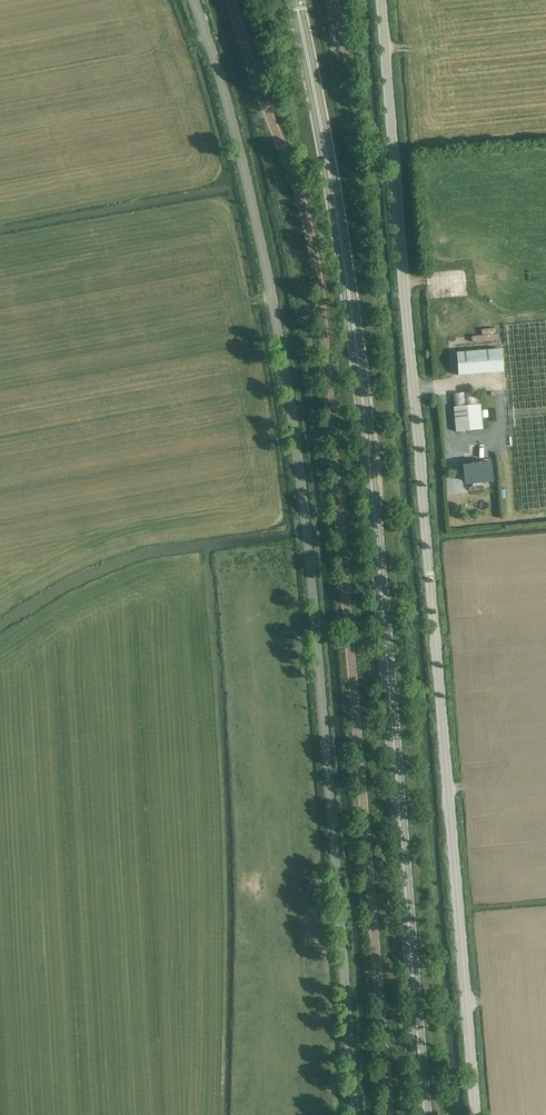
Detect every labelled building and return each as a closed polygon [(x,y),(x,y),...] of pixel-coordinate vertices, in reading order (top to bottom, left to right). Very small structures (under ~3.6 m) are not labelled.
[(482,330),(483,335),(473,336),(473,343),(497,342),(497,329),(482,330)] [(459,376),(504,372),(502,350),(457,353),(459,376)] [(480,405),(454,407),(456,432),(482,430),(480,405)] [(492,481),(491,471),(491,463),(465,465),(466,481),(471,481),(471,483),(492,481)]
